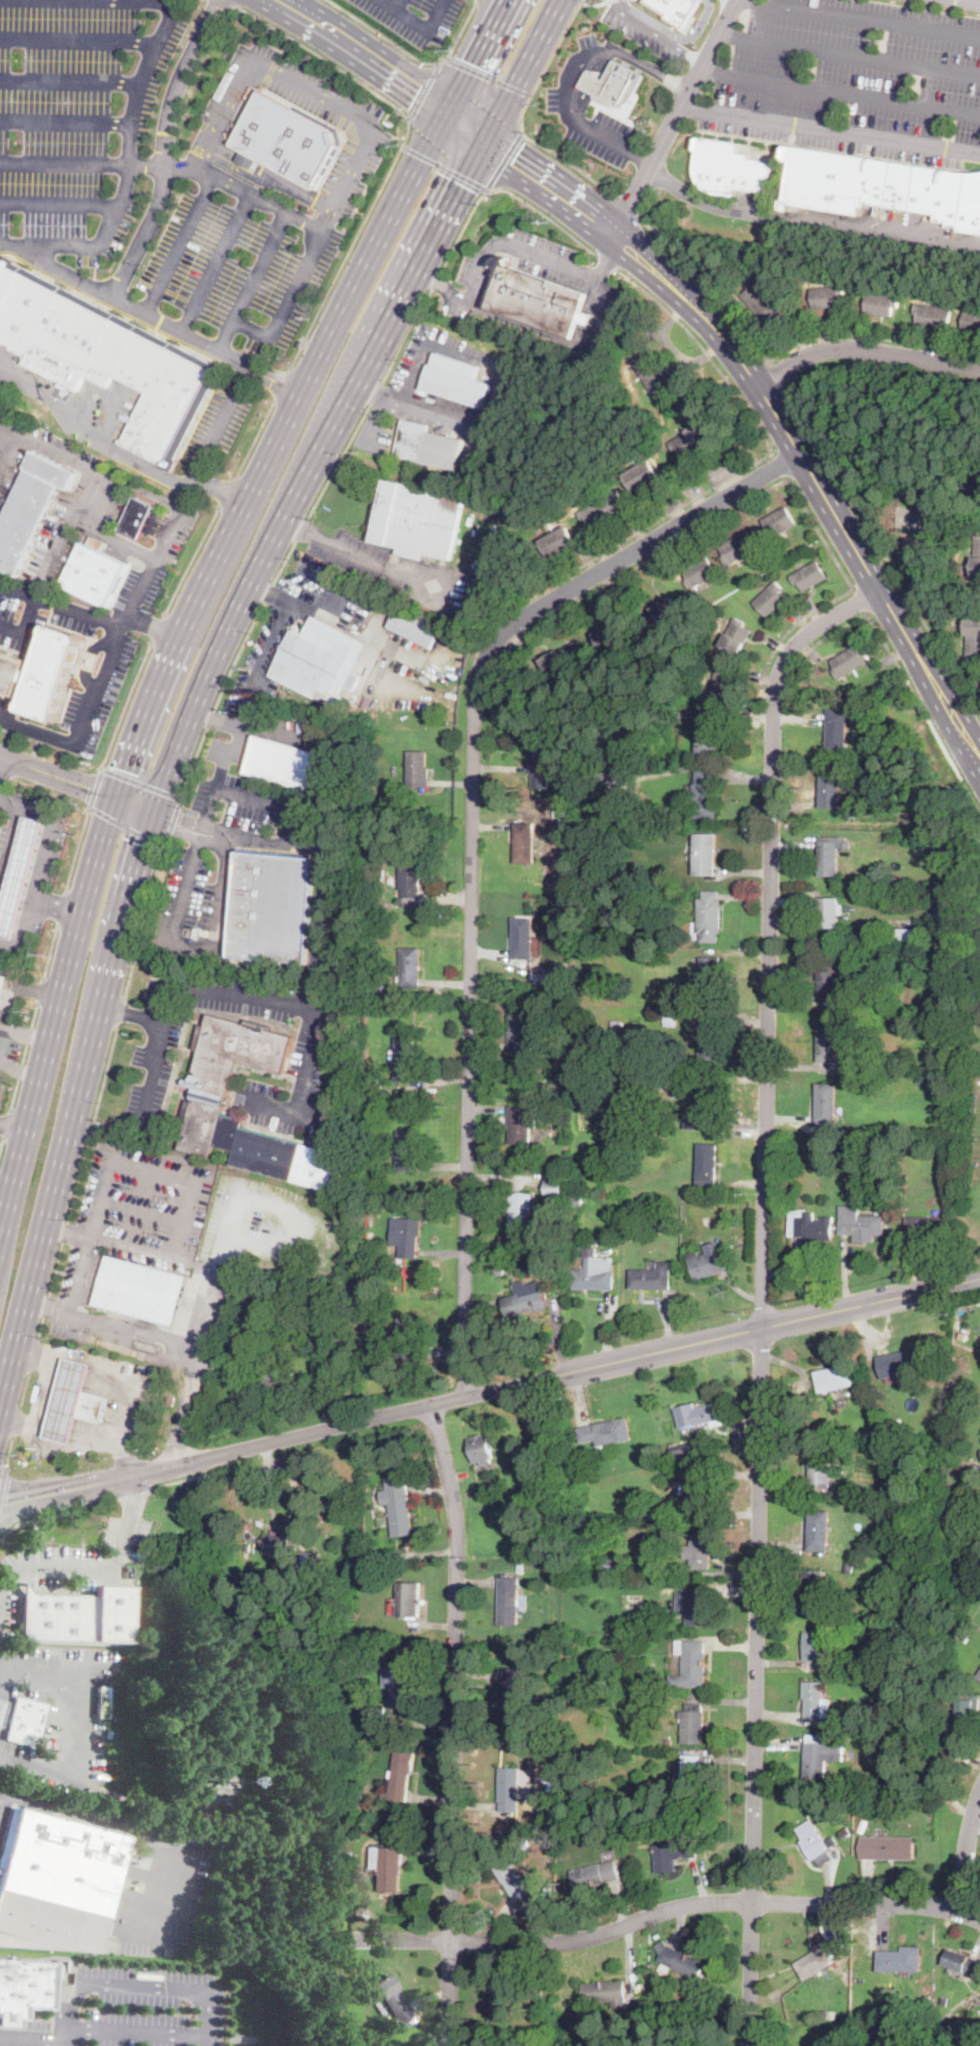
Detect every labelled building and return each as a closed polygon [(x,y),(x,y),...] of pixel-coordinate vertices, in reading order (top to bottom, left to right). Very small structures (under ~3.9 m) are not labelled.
[(645,1),(646,0),(703,0),(685,30),(678,25),(674,31),(661,23),(664,20),(646,9),(649,4),(645,1)] [(646,76),(636,95),(632,103),(628,104),(625,109),(619,106),(614,108),(595,99),(597,96),(580,87),(588,72),(603,79),(614,59),(646,76)] [(262,90),(338,131),(342,141),(316,188),(233,143),(262,90)] [(775,166),(774,173),(772,172),(769,195),(737,190),(736,197),(716,194),(706,188),(702,183),(699,177),(698,172),(698,167),(701,150),(700,148),(701,140),(702,139),(704,138),(740,143),(741,144),(740,153),(750,154),(751,156),(750,158),(762,160),(763,162),(773,164),(775,166)] [(977,172),(979,171),(979,233),(959,230),(959,228),(948,227),(949,223),(936,221),(937,215),(866,204),(866,207),(861,206),(860,215),(792,205),(791,210),(783,209),(784,200),(787,201),(793,161),(784,159),(786,145),(943,169),(961,171),(971,172),(977,172)] [(29,358),(0,344),(0,257),(7,257),(8,256),(19,261),(18,264),(214,363),(215,361),(227,367),(221,379),(219,378),(178,460),(180,461),(174,473),(166,468),(166,467),(120,443),(121,440),(124,441),(148,393),(115,376),(109,388),(87,376),(78,393),(25,366),(29,358)] [(577,321),(571,339),(487,308),(500,274),(497,267),(511,261),(514,267),(588,294),(582,311),(581,314),(577,321)] [(780,309),(771,317),(768,314),(762,319),(743,296),(753,288),(751,285),(757,280),(780,309)] [(831,308),(814,310),(812,289),(843,286),(844,297),(841,297),(842,307),(831,308)] [(900,297),(898,308),(894,308),(892,318),(865,313),(868,292),(900,297)] [(952,309),(949,330),(917,324),(918,314),(914,314),(916,303),(952,309)] [(965,309),(979,311),(979,334),(961,331),(965,309)] [(593,315),(590,326),(577,321),(581,314),(582,311),(593,315)] [(437,353),(480,367),(481,367),(477,379),(492,384),(484,409),(423,389),(431,364),(433,365),(437,353)] [(653,353),(664,373),(668,380),(661,384),(663,387),(652,394),(636,367),(633,361),(643,354),(645,358),(653,353)] [(37,400),(35,405),(12,394),(14,389),(37,400)] [(465,440),(457,471),(396,457),(405,420),(430,425),(428,431),(465,440)] [(699,449),(691,454),(683,458),(678,450),(674,452),(668,442),(705,421),(715,439),(699,449)] [(18,577),(0,568),(0,525),(27,469),(25,468),(34,451),(79,473),(78,476),(72,491),(62,486),(18,577)] [(645,486),(635,492),(625,475),(650,459),(661,477),(645,486)] [(466,498),(451,560),(427,554),(425,560),(399,554),(400,548),(373,541),(388,479),(466,498)] [(625,509),(599,524),(591,528),(586,519),(582,522),(577,513),(618,489),(624,501),(621,502),(625,509)] [(157,507),(140,539),(121,530),(124,524),(137,497),(157,507)] [(779,535),(770,540),(764,531),(768,529),(762,520),(772,514),(786,506),(797,524),(779,535)] [(567,550),(552,558),(542,541),(567,526),(578,544),(567,550)] [(736,561),(727,567),(721,558),(725,556),(719,547),(728,541),(748,530),(758,548),(736,561)] [(975,535),(979,535),(979,577),(972,577),(973,570),(973,556),(974,556),(975,535)] [(129,565),(108,608),(62,585),(83,542),(129,565)] [(699,585),(691,590),(685,580),(688,578),(683,570),(707,556),(718,574),(699,585)] [(828,578),(815,586),(805,592),(800,584),(797,585),(791,576),(818,560),(828,578)] [(780,606),(768,618),(754,602),(777,581),(784,589),(781,591),(788,599),(780,606)] [(683,614),(663,626),(657,616),(656,617),(651,608),(663,601),(672,596),(683,614)] [(442,628),(432,649),(390,627),(402,604),(444,626),(442,628)] [(966,614),(979,615),(979,653),(977,653),(977,657),(966,657),(967,636),(965,636),(966,614)] [(315,617),(369,644),(355,672),(362,676),(354,692),(346,688),(342,698),(333,693),(327,704),(281,681),(271,676),(295,630),(305,635),(315,617)] [(749,645),(742,657),(721,645),(728,632),(727,632),(736,617),(746,622),(744,626),(752,631),(746,643),(749,645)] [(624,640),(605,651),(595,634),(615,623),(624,640)] [(20,695),(0,688),(0,651),(31,661),(28,669),(35,671),(50,626),(52,625),(82,635),(85,641),(84,646),(82,645),(58,721),(56,722),(24,712),(22,708),(24,702),(25,702),(31,683),(24,681),(20,695)] [(576,641),(581,649),(584,647),(590,656),(553,679),(542,661),(576,641)] [(857,645),(862,652),(864,650),(871,661),(838,680),(832,670),(836,668),(831,660),(857,645)] [(101,655),(95,673),(79,666),(85,649),(101,655)] [(735,687),(733,695),(723,693),(722,698),(712,696),(718,664),(738,668),(735,687)] [(719,717),(719,741),(718,759),(698,759),(699,745),(699,727),(703,727),(704,708),(719,709),(719,717)] [(849,710),(848,751),(828,751),(829,714),(829,710),(849,710)] [(258,735),(287,744),(289,737),(316,746),(314,752),(325,755),(313,794),(246,773),(258,735)] [(550,736),(550,766),(561,766),(561,775),(549,776),(550,788),(532,788),(532,763),(532,736),(550,736)] [(429,785),(429,787),(408,787),(409,750),(428,751),(427,767),(430,767),(429,785)] [(717,784),(717,785),(719,785),(719,819),(696,819),(696,804),(695,804),(695,784),(698,784),(698,769),(717,769),(717,784)] [(826,808),(820,808),(819,775),(839,775),(839,808),(826,808)] [(559,779),(558,793),(550,792),(552,778),(559,779)] [(862,818),(849,818),(849,805),(862,805),(862,818)] [(16,939),(0,935),(0,922),(28,815),(47,820),(16,939)] [(535,849),(535,864),(515,864),(516,823),(535,824),(535,849)] [(569,842),(561,843),(560,830),(568,829),(569,842)] [(716,868),(716,876),(695,876),(697,834),(717,834),(716,868)] [(836,877),(820,877),(819,842),(838,842),(839,876),(836,877)] [(316,858),(307,964),(230,958),(238,864),(239,852),(316,858)] [(422,881),(422,892),(419,892),(419,897),(399,897),(400,859),(421,860),(421,876),(422,876),(422,881)] [(894,882),(881,883),(881,875),(894,874),(894,882)] [(720,894),(719,900),(723,900),(721,933),(719,933),(719,943),(701,942),(702,933),(698,933),(699,899),(704,899),(704,891),(720,891),(720,894)] [(838,898),(838,905),(843,905),(843,915),(838,915),(838,936),(819,936),(818,898),(838,898)] [(609,901),(608,912),(599,911),(600,900),(609,901)] [(535,947),(534,959),(515,959),(515,942),(515,918),(535,918),(535,947)] [(199,936),(198,939),(193,937),(197,926),(202,928),(199,936)] [(922,928),(922,945),(896,945),(897,927),(922,928)] [(878,928),(878,936),(869,936),(869,935),(863,936),(862,929),(878,928)] [(421,968),(420,980),(420,988),(396,987),(396,975),(400,975),(402,947),(422,948),(421,968)] [(719,989),(698,990),(697,958),(719,958),(719,989)] [(837,964),(837,983),(841,983),(841,1000),(821,1000),(821,992),(820,992),(820,981),(818,981),(818,964),(837,964)] [(211,1014),(247,1024),(248,1020),(272,1026),(271,1031),(296,1037),(286,1074),(238,1061),(223,1116),(243,1121),(241,1127),(235,1150),(215,1145),(212,1158),(188,1151),(181,1150),(189,1123),(182,1121),(188,1100),(194,1101),(195,1099),(193,1099),(196,1088),(186,1085),(187,1079),(193,1081),(195,1075),(198,1076),(198,1073),(195,1072),(201,1051),(195,1049),(201,1025),(208,1026),(211,1014)] [(531,1029),(530,1042),(530,1045),(533,1045),(533,1052),(509,1051),(510,1030),(512,1030),(512,1015),(531,1015),(531,1029)] [(677,1016),(677,1026),(664,1026),(665,1015),(677,1016)] [(623,1035),(613,1036),(612,1021),(622,1021),(623,1035)] [(837,1061),(818,1060),(818,1045),(818,1025),(837,1025),(837,1061)] [(417,1060),(416,1072),(416,1081),(395,1080),(395,1068),(392,1067),(392,1062),(395,1062),(396,1037),(415,1038),(415,1056),(417,1056),(417,1060)] [(598,1051),(597,1063),(585,1063),(585,1051),(598,1051)] [(523,1060),(522,1071),(510,1071),(510,1060),(523,1060)] [(380,1073),(379,1084),(371,1084),(371,1073),(380,1073)] [(644,1075),(644,1082),(633,1082),(633,1074),(644,1075)] [(929,1076),(928,1084),(917,1083),(917,1075),(929,1076)] [(841,1116),(841,1123),(835,1123),(835,1125),(815,1125),(816,1083),(837,1084),(836,1116),(841,1116)] [(537,1106),(537,1127),(537,1128),(531,1128),(531,1143),(511,1143),(511,1126),(509,1126),(509,1106),(537,1106)] [(241,1127),(303,1143),(293,1180),(231,1164),(235,1150),(241,1127)] [(417,1152),(397,1152),(397,1131),(418,1131),(417,1152)] [(717,1186),(717,1189),(697,1188),(698,1142),(718,1143),(717,1186)] [(303,1143),(341,1153),(331,1190),(293,1180),(303,1143)] [(417,1170),(417,1171),(397,1171),(397,1152),(417,1152),(417,1170)] [(552,1173),(552,1179),(561,1179),(562,1198),(547,1198),(546,1180),(538,1180),(538,1173),(552,1173)] [(513,1237),(510,1237),(509,1195),(532,1195),(533,1236),(513,1237)] [(884,1216),(884,1235),(875,1235),(874,1243),(854,1242),(854,1235),(839,1234),(840,1206),(860,1206),(859,1215),(884,1216)] [(815,1220),(822,1220),(822,1217),(834,1217),(834,1240),(805,1240),(805,1237),(790,1237),(790,1209),(805,1210),(805,1213),(815,1213),(815,1220)] [(941,1234),(941,1238),(905,1237),(906,1215),(941,1217),(941,1234)] [(422,1219),(422,1235),(419,1235),(419,1259),(399,1258),(401,1218),(422,1219)] [(633,1224),(633,1238),(625,1238),(626,1224),(633,1224)] [(526,1249),(526,1258),(515,1258),(515,1249),(526,1249)] [(698,1249),(700,1256),(721,1249),(728,1270),(697,1281),(688,1252),(698,1249)] [(189,1276),(176,1326),(95,1305),(103,1277),(108,1255),(189,1276)] [(615,1261),(614,1289),(575,1288),(576,1268),(586,1269),(586,1255),(615,1256),(615,1261)] [(671,1262),(670,1290),(630,1289),(630,1269),(657,1269),(657,1261),(671,1262)] [(534,1271),(523,1274),(522,1268),(533,1266),(534,1271)] [(559,1276),(550,1277),(549,1268),(558,1267),(559,1276)] [(525,1281),(526,1285),(542,1281),(549,1308),(538,1312),(537,1309),(527,1312),(528,1314),(510,1319),(504,1298),(516,1295),(513,1285),(514,1285),(514,1284),(525,1281)] [(419,1356),(419,1358),(399,1358),(399,1316),(420,1316),(419,1356)] [(966,1334),(965,1340),(958,1339),(960,1332),(966,1334)] [(915,1372),(883,1379),(878,1358),(910,1351),(915,1372)] [(109,1398),(103,1421),(80,1415),(73,1444),(46,1437),(67,1358),(93,1365),(86,1392),(109,1398)] [(823,1393),(820,1393),(815,1372),(848,1365),(853,1386),(823,1393)] [(176,1397),(174,1408),(166,1407),(168,1396),(176,1397)] [(848,1405),(839,1407),(838,1399),(846,1397),(848,1405)] [(719,1403),(722,1416),(723,1419),(680,1429),(676,1408),(695,1403),(696,1408),(719,1403)] [(632,1440),(612,1444),(613,1450),(601,1453),(599,1447),(598,1447),(596,1441),(582,1444),(578,1429),(628,1418),(632,1440)] [(849,1439),(842,1441),(840,1432),(847,1431),(849,1439)] [(881,1438),(865,1439),(865,1432),(880,1431),(881,1438)] [(482,1434),(483,1436),(489,1435),(489,1436),(494,1435),(496,1444),(492,1445),(496,1458),(492,1459),(493,1463),(482,1466),(481,1461),(475,1463),(469,1439),(477,1438),(476,1436),(482,1434)] [(693,1452),(671,1456),(670,1448),(691,1444),(693,1452)] [(382,1455),(375,1456),(374,1448),(381,1447),(382,1455)] [(546,1461),(528,1464),(526,1455),(545,1452),(546,1461)] [(830,1488),(830,1490),(810,1489),(811,1455),(832,1456),(830,1488)] [(975,1474),(966,1476),(964,1468),(974,1467),(975,1474)] [(712,1517),(712,1519),(694,1519),(695,1511),(693,1511),(694,1477),(714,1478),(712,1517)] [(406,1536),(395,1538),(389,1494),(409,1491),(414,1535),(406,1536)] [(663,1510),(663,1520),(654,1520),(654,1510),(663,1510)] [(830,1511),(829,1551),(808,1551),(808,1524),(809,1510),(830,1511)] [(712,1534),(711,1551),(711,1570),(691,1569),(692,1559),(685,1559),(685,1545),(692,1546),(692,1533),(712,1534)] [(622,1558),(622,1573),(606,1572),(607,1551),(614,1551),(614,1558),(622,1558)] [(853,1562),(853,1573),(844,1572),(845,1561),(853,1562)] [(832,1578),(832,1600),(828,1600),(827,1610),(804,1609),(804,1607),(805,1570),(823,1570),(823,1578),(832,1578)] [(904,1571),(902,1583),(892,1581),(894,1570),(904,1571)] [(519,1609),(519,1625),(500,1625),(500,1586),(500,1578),(520,1578),(519,1609)] [(635,1578),(635,1586),(625,1586),(625,1578),(635,1578)] [(27,1588),(30,1593),(93,1594),(91,1640),(20,1639),(22,1582),(27,1588)] [(424,1604),(423,1605),(420,1605),(419,1617),(398,1616),(398,1582),(420,1583),(420,1599),(424,1599),(424,1604)] [(93,1594),(93,1584),(130,1585),(128,1641),(91,1640),(93,1594)] [(709,1589),(709,1597),(709,1626),(687,1626),(688,1611),(677,1610),(677,1593),(684,1593),(684,1589),(709,1589)] [(371,1630),(371,1638),(363,1638),(363,1630),(371,1630)] [(830,1645),(830,1654),(823,1653),(822,1661),(804,1660),(805,1631),(831,1631),(830,1645)] [(969,1637),(966,1643),(956,1638),(959,1631),(969,1637)] [(706,1671),(706,1687),(671,1687),(671,1675),(683,1676),(683,1654),(676,1654),(676,1641),(705,1641),(705,1653),(707,1653),(706,1671)] [(417,1664),(417,1678),(408,1678),(407,1709),(391,1709),(391,1687),(384,1686),(385,1663),(417,1664)] [(650,1678),(649,1690),(632,1688),(633,1676),(650,1678)] [(830,1699),(830,1711),(823,1711),(823,1719),(806,1718),(806,1699),(804,1699),(804,1698),(804,1682),(823,1682),(823,1699),(830,1699)] [(107,1686),(106,1717),(96,1717),(97,1685),(107,1686)] [(979,1710),(979,1720),(957,1719),(958,1699),(967,1699),(968,1694),(979,1695),(979,1710)] [(46,1704),(35,1747),(5,1739),(16,1697),(46,1704)] [(875,1713),(862,1714),(860,1700),(873,1699),(875,1713)] [(705,1711),(705,1712),(704,1744),(683,1744),(683,1722),(680,1722),(680,1711),(687,1711),(703,1711),(705,1711)] [(827,1735),(826,1743),(844,1743),(844,1762),(827,1761),(827,1778),(804,1777),(805,1742),(806,1742),(807,1734),(827,1735)] [(891,1740),(890,1747),(878,1746),(878,1738),(891,1740)] [(415,1753),(413,1772),(413,1774),(410,1774),(408,1801),(382,1799),(384,1787),(389,1787),(390,1771),(394,1771),(396,1751),(415,1753)] [(683,1795),(682,1756),(702,1756),(702,1795),(683,1795)] [(520,1801),(519,1812),(499,1811),(500,1767),(520,1768),(520,1801)] [(100,1954),(0,1946),(0,1877),(2,1869),(0,1868),(0,1852),(12,1806),(127,1837),(120,1862),(124,1863),(120,1878),(118,1877),(106,1921),(109,1922),(100,1954)] [(552,1811),(550,1825),(539,1824),(540,1810),(552,1811)] [(823,1835),(826,1840),(833,1836),(837,1842),(829,1847),(832,1850),(829,1852),(832,1858),(819,1867),(802,1842),(802,1841),(804,1840),(797,1829),(811,1819),(823,1835)] [(851,1834),(844,1839),(839,1832),(847,1827),(851,1834)] [(914,1837),(914,1860),(860,1858),(860,1835),(914,1837)] [(677,1871),(657,1873),(654,1845),(696,1840),(698,1857),(676,1859),(677,1871)] [(402,1855),(403,1874),(401,1874),(401,1893),(382,1893),(382,1869),(374,1869),(374,1848),(402,1848),(402,1855)] [(525,1880),(533,1893),(517,1903),(505,1882),(504,1883),(493,1864),(510,1854),(525,1880)] [(607,1883),(577,1891),(572,1872),(604,1863),(615,1860),(620,1879),(607,1883)] [(665,1942),(668,1948),(670,1945),(679,1950),(680,1949),(707,1963),(698,1981),(658,1960),(661,1955),(655,1946),(664,1940),(665,1942)] [(925,1945),(925,1970),(925,1972),(878,1972),(879,1969),(879,1950),(904,1951),(904,1947),(907,1947),(907,1944),(925,1945)] [(822,1947),(828,1956),(829,1955),(828,1952),(832,1950),(839,1960),(807,1980),(797,1963),(822,1947)] [(948,1948),(979,1959),(979,1966),(978,1973),(977,1976),(942,1964),(948,1948)] [(13,2028),(13,2020),(28,2020),(29,2010),(53,2011),(55,1961),(0,1958),(0,2027),(13,2028)] [(412,2016),(397,2025),(373,1983),(390,1973),(399,1989),(397,1990),(412,2016)] [(614,2001),(585,2004),(583,1984),(626,1980),(627,2000),(614,2001)] [(948,1998),(946,2006),(940,2004),(943,1997),(948,1998)]
